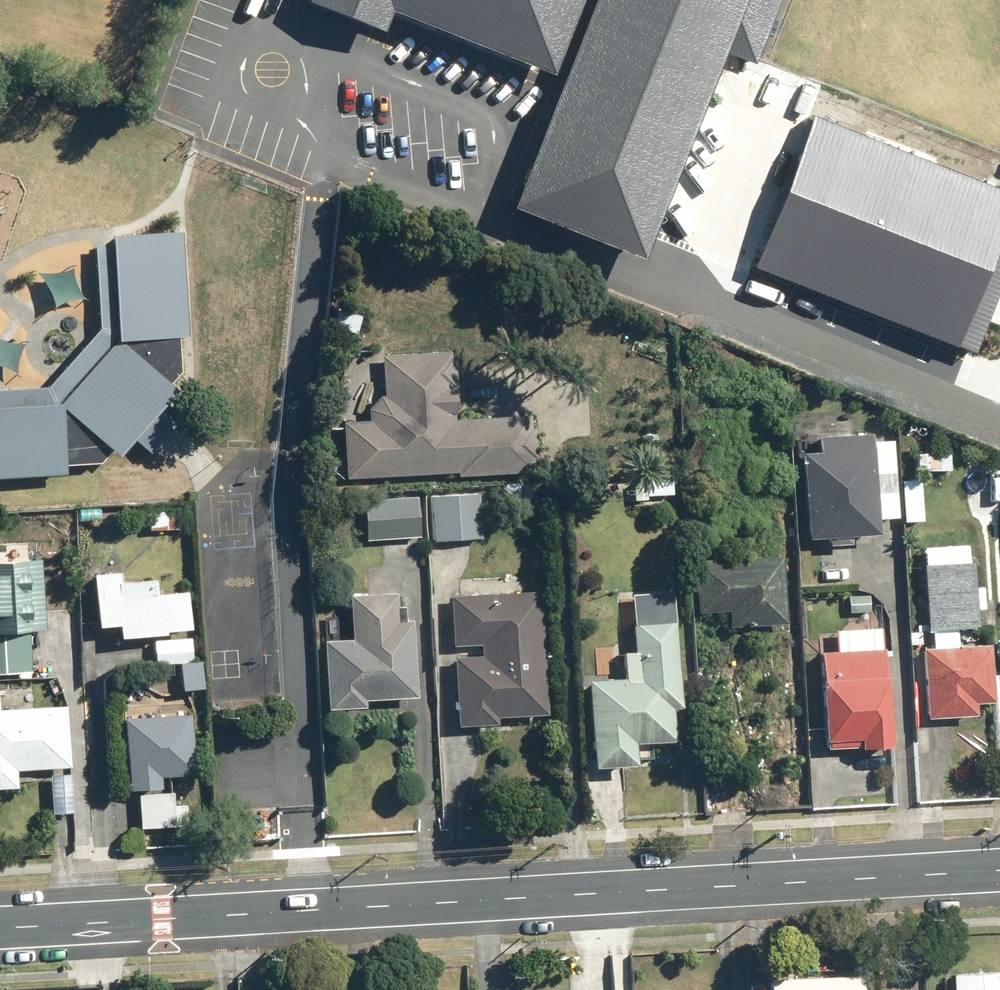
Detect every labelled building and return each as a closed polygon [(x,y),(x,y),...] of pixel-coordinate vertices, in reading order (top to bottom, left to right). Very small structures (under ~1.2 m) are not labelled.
[(486,47),(548,72),(578,0),(370,0),(486,47)] [(503,199),(635,253),(739,0),(585,0),(503,199)] [(753,268),(971,348),(999,276),(999,190),(812,115),(753,268)] [(179,224),(108,228),(113,328),(184,324),(179,224)] [(128,338),(67,394),(118,451),(180,394),(128,338)] [(459,350),(386,351),(387,394),(382,394),(372,407),(372,418),(348,418),(348,474),(533,471),(533,416),(460,417),(459,350)] [(0,408),(0,473),(60,470),(57,405),(0,408)] [(902,515),(899,439),(876,440),(875,432),(824,434),(824,449),(807,450),(811,536),(883,533),(883,516),(902,515)] [(953,452),(922,453),(922,469),(954,468),(953,452)] [(676,476),(635,480),(636,497),(677,493),(676,476)] [(483,491),(435,493),(437,539),(485,537),(483,491)] [(422,493),(368,496),(371,539),(424,536),(422,493)] [(973,543),(927,545),(930,628),(937,628),(938,645),(927,645),(930,716),(980,714),(980,700),(997,700),(995,643),(961,644),(961,626),(981,625),(980,606),(988,606),(988,586),(979,586),(978,560),(974,560),(973,543)] [(788,554),(700,558),(703,609),(734,608),(735,625),(791,622),(788,554)] [(0,558),(0,671),(36,670),(35,630),(47,630),(44,556),(0,558)] [(124,634),(155,635),(157,635),(156,667),(193,668),(195,627),(196,592),(161,590),(161,578),(136,577),(136,580),(125,580),(125,570),(98,569),(97,584),(102,584),(100,623),(125,624),(124,634)] [(678,588),(637,592),(640,622),(636,622),(639,652),(645,652),(647,679),(632,680),(632,676),(591,679),(598,766),(643,762),(641,739),(680,736),(677,704),(687,704),(678,588)] [(400,590),(355,592),(356,636),(329,637),(332,707),(369,706),(369,696),(420,694),(417,618),(401,618),(400,590)] [(547,590),(454,593),(456,643),(485,642),(486,654),(459,655),(462,726),(502,724),(501,715),(551,713),(547,590)] [(876,593),(851,593),(851,612),(876,612),(876,593)] [(886,626),(837,628),(838,647),(826,647),(831,748),(897,744),(892,648),(888,648),(886,626)] [(618,648),(598,648),(597,671),(618,671),(618,648)] [(0,708),(0,786),(23,785),(22,768),(74,765),(71,705),(0,708)] [(164,709),(145,709),(145,724),(141,724),(141,734),(131,733),(129,785),(167,787),(167,773),(198,774),(199,742),(195,742),(196,715),(164,714),(164,709)] [(78,772),(52,772),(52,812),(78,812),(78,772)] [(191,824),(190,804),(166,805),(165,790),(142,791),(143,826),(191,824)] [(956,970),(957,989),(999,989),(999,967),(956,970)] [(773,973),(773,989),(870,989),(870,972),(773,973)]
